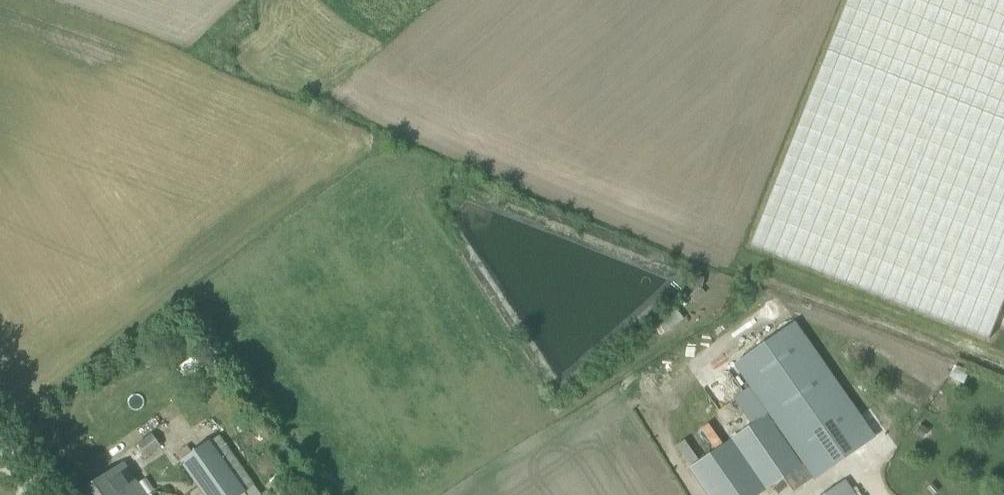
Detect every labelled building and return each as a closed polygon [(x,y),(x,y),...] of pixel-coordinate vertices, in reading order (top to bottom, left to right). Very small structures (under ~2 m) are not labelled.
[(751,244),(990,339),(1003,303),(1003,0),(847,0),(751,244)] [(767,414),(769,412),(804,463),(814,477),(874,434),(795,324),(737,365),(752,386),(735,397),(753,423),(767,414)] [(791,472),(801,487),(814,477),(804,463),(802,465),(767,414),(753,423),(690,467),(710,494),(759,494),(791,472)] [(244,491),(254,484),(220,437),(212,443),(211,440),(182,460),(207,494),(238,494),(244,491)] [(135,485),(120,494),(107,475),(83,491),(86,494),(141,494),(135,485)] [(845,480),(824,494),(856,494),(845,480)]
